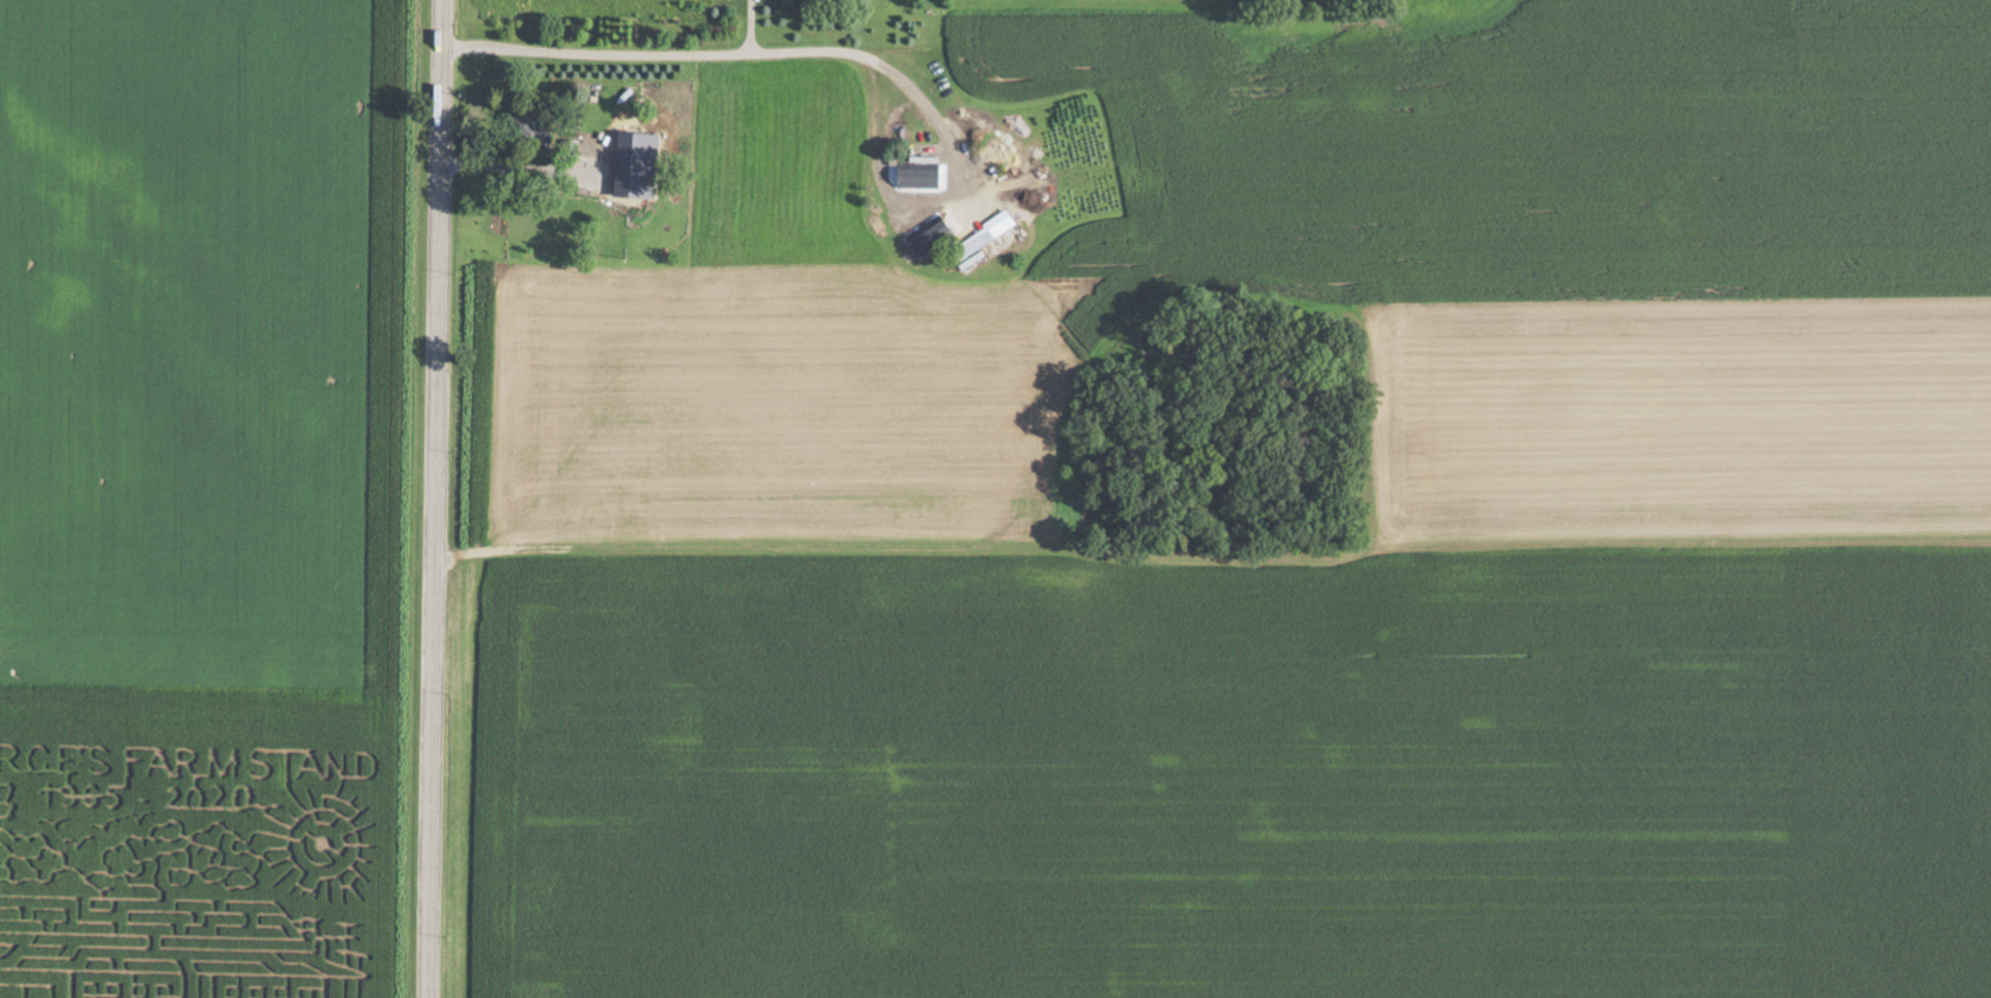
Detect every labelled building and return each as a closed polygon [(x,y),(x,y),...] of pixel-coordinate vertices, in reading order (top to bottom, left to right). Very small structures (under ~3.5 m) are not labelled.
[(646,182),(646,136),(627,136),(627,182),(646,182)] [(896,188),(944,187),(944,163),(896,164),(896,188)] [(1013,228),(1003,213),(952,244),(938,220),(902,242),(914,261),(939,245),(952,266),(1013,228)]
